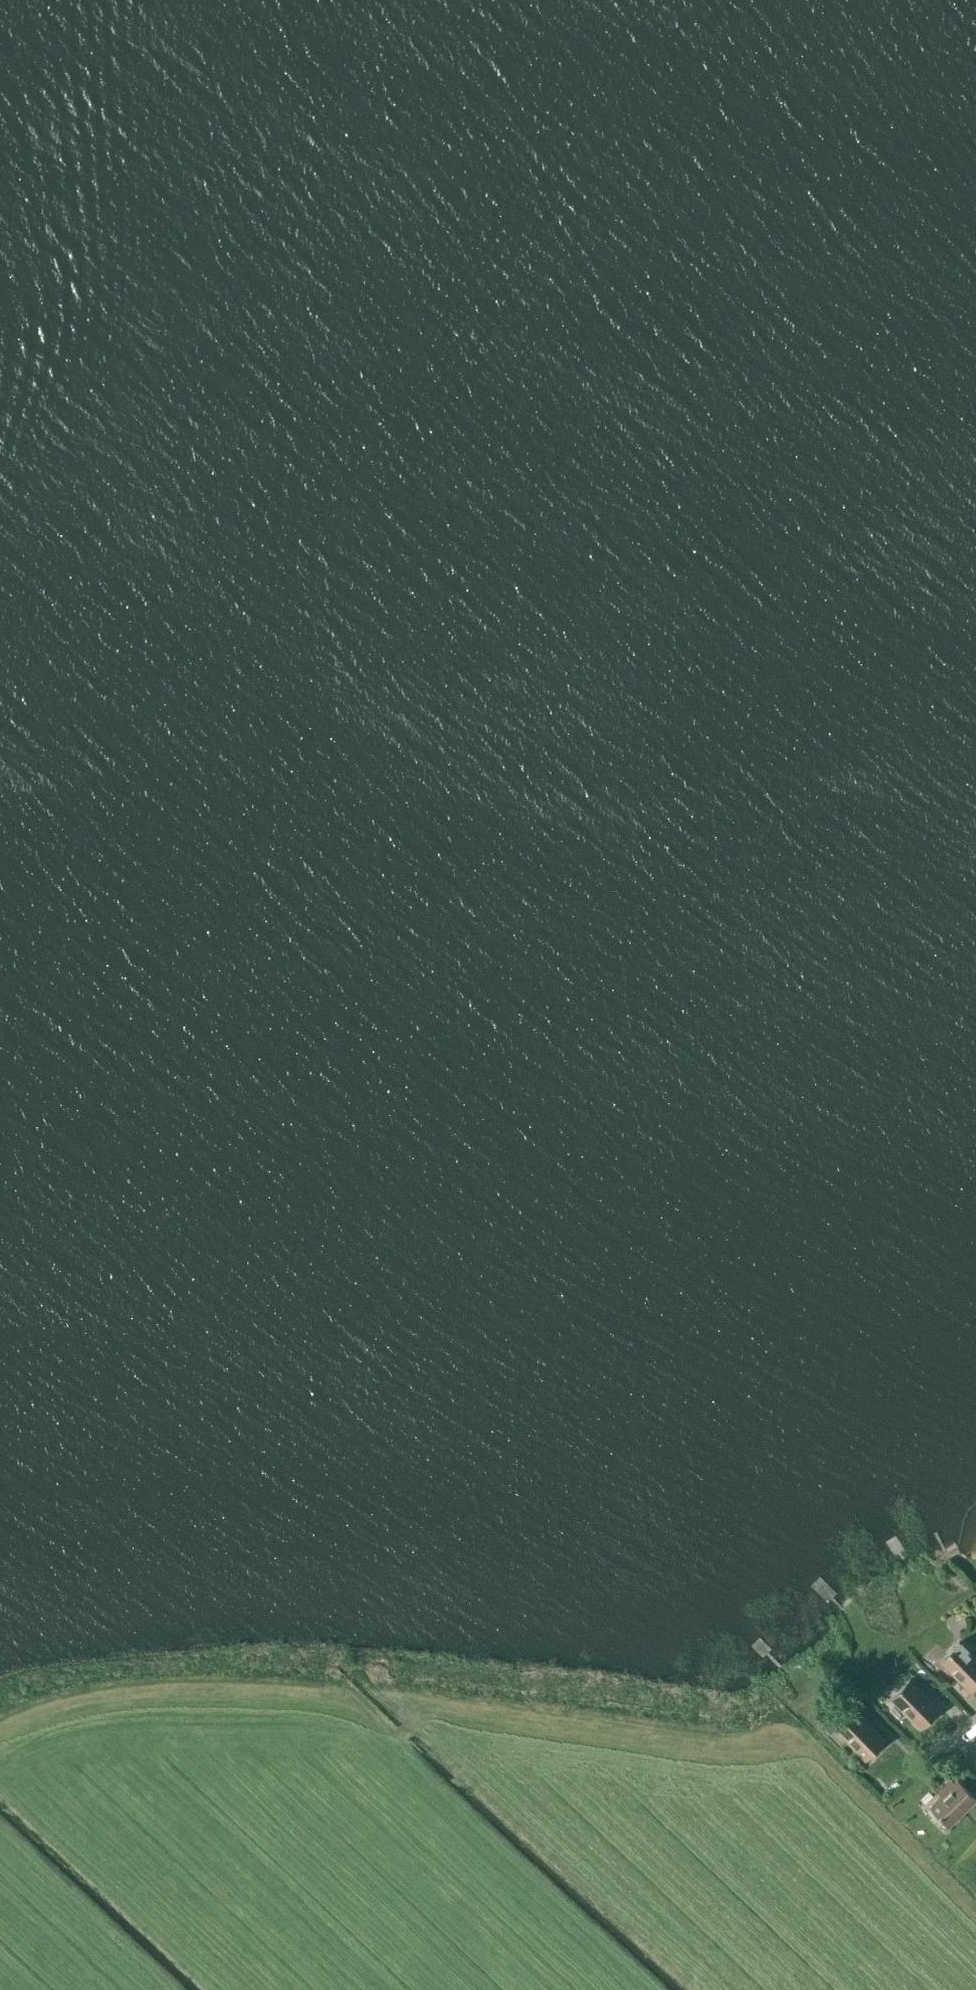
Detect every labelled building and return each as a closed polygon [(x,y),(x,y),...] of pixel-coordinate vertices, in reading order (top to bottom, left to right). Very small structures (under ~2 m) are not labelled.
[(888,1540),(897,1554),(905,1549),(896,1535),(888,1540)] [(941,1659),(970,1689),(975,1683),(975,1659),(959,1641),(941,1659)] [(910,1679),(892,1696),(921,1726),(939,1708),(910,1679)] [(866,1758),(884,1740),(855,1710),(837,1728),(866,1758)] [(931,1806),(948,1824),(975,1798),(958,1780),(955,1783),(951,1779),(938,1791),(942,1795),(931,1806)]
